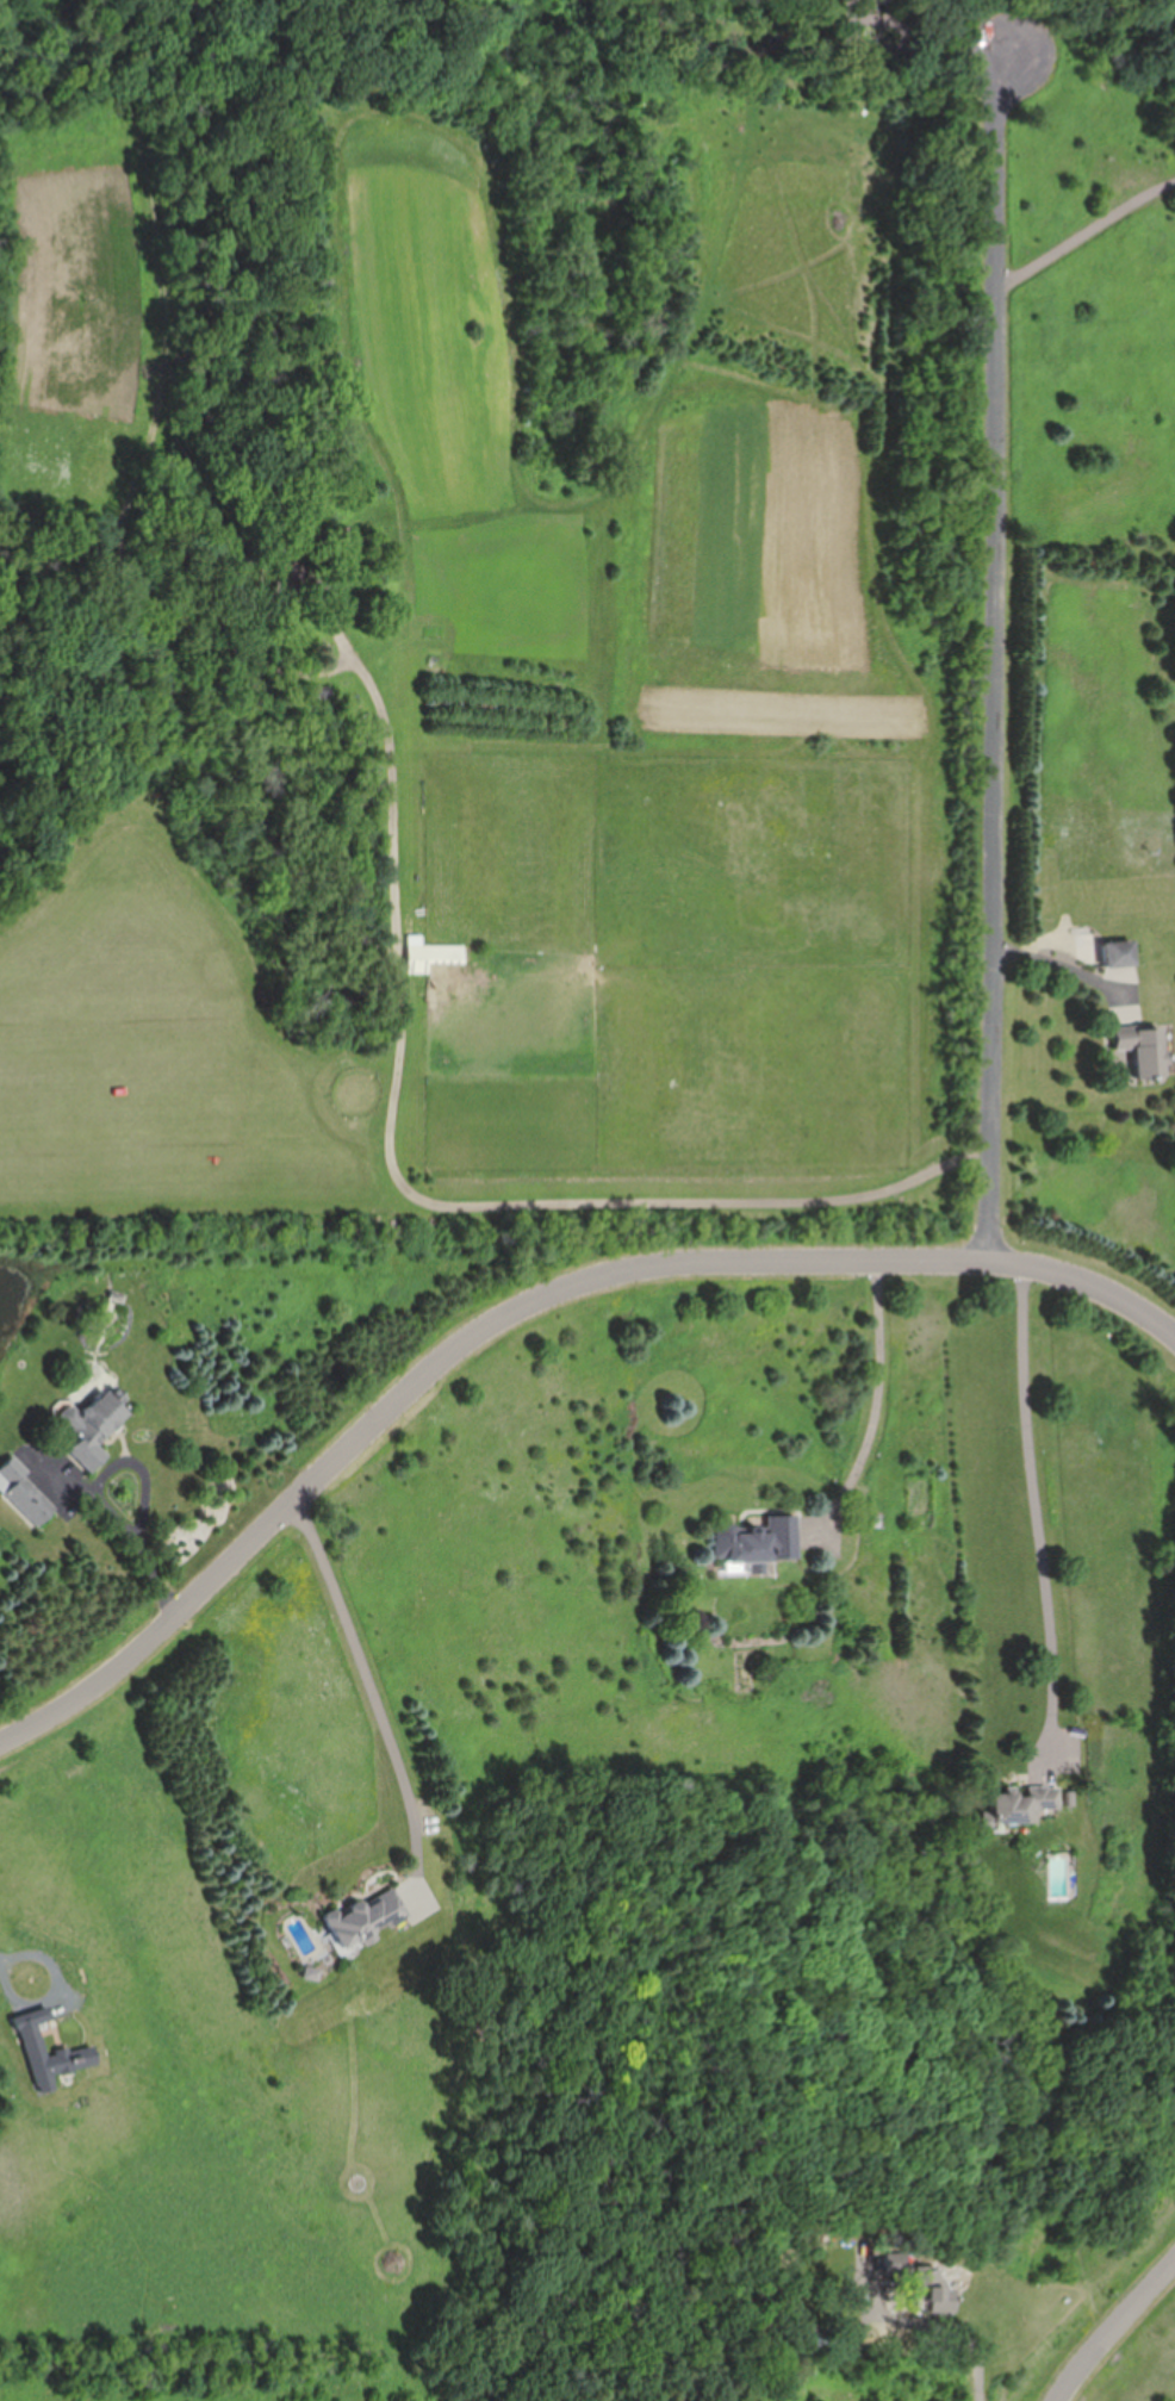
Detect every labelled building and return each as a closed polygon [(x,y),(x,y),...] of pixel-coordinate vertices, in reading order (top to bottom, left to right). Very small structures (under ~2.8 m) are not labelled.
[(464,964),(464,946),(407,945),(406,974),(428,974),(429,964),(464,964)] [(1135,1049),(1136,1080),(1168,1079),(1166,1024),(1113,1027),(1114,1050),(1135,1049)] [(99,1443),(131,1413),(109,1389),(82,1413),(73,1403),(59,1415),(80,1438),(70,1447),(92,1471),(110,1455),(99,1443)] [(0,1467),(0,1490),(39,1527),(60,1505),(10,1456),(0,1467)] [(728,1572),(761,1572),(761,1559),(798,1559),(797,1518),(717,1520),(717,1556),(728,1556),(728,1572)] [(1036,1822),(1036,1810),(1062,1810),(1062,1784),(1005,1784),(1005,1792),(991,1792),(991,1812),(981,1812),(981,1822),(1036,1822)] [(338,1947),(405,1925),(393,1889),(327,1911),(338,1947)] [(36,2094),(49,2091),(46,2076),(98,2064),(93,2044),(45,2055),(37,2024),(52,2021),(48,2007),(17,2015),(36,2094)] [(953,2311),(951,2263),(908,2265),(907,2251),(883,2252),(884,2276),(909,2275),(911,2313),(953,2311)]
